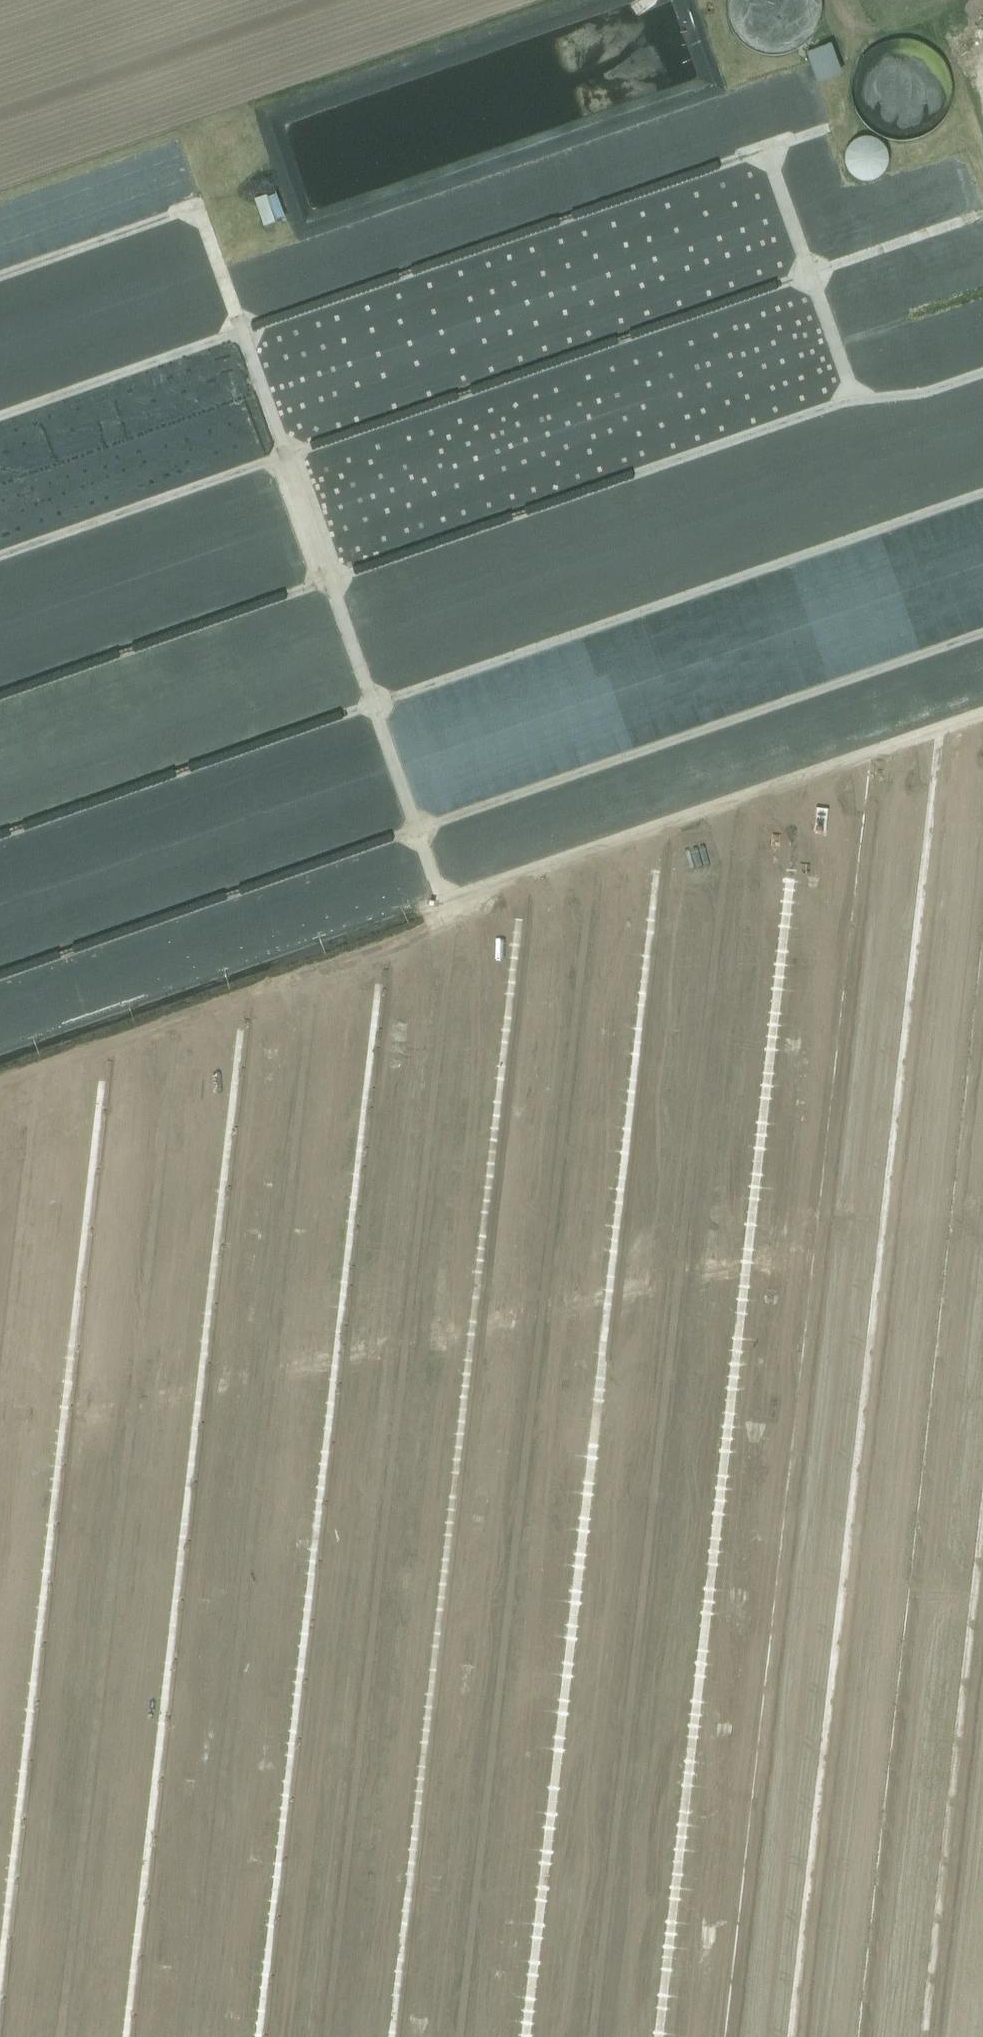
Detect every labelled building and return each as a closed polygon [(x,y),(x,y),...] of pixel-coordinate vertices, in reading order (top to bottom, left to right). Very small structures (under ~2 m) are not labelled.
[(807,53),(815,76),(838,68),(830,45),(807,53)] [(905,126),(930,124),(938,109),(933,106),(940,94),(917,81),(909,82),(902,96),(900,71),(896,71),(899,66),(891,66),(888,65),(859,67),(859,76),(870,75),(871,90),(855,91),(870,99),(871,107),(905,126)] [(861,184),(887,166),(868,138),(842,155),(861,184)] [(811,175),(804,162),(781,173),(793,196),(803,191),(798,181),(811,175)]
